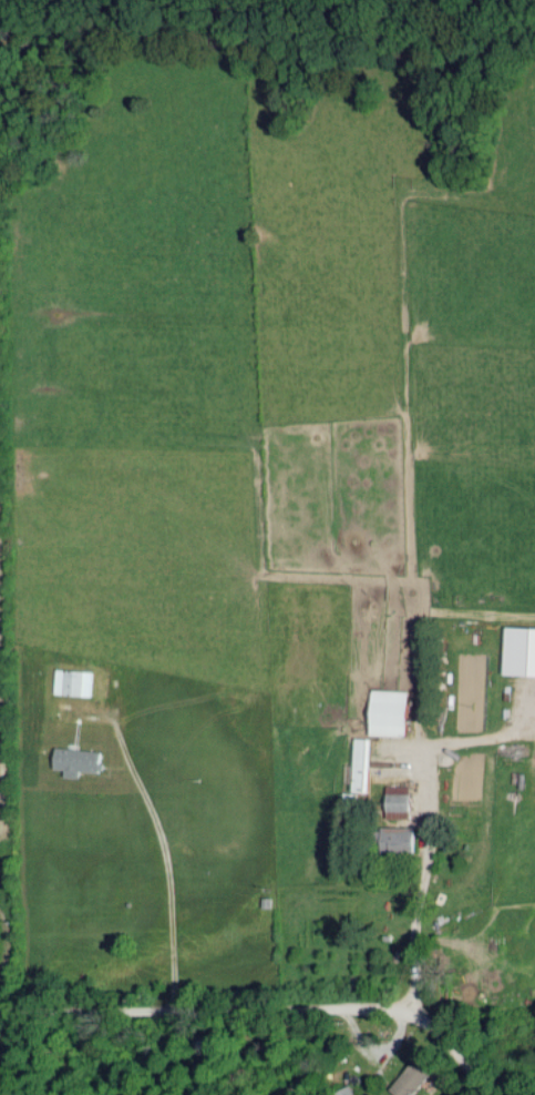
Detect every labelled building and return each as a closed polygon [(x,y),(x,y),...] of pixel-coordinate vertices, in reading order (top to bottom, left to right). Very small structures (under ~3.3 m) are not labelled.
[(534,674),(534,626),(498,625),(497,673),(534,674)] [(93,671),(56,668),(54,692),(91,696),(93,671)] [(363,733),(400,734),(401,689),(364,688),(363,733)] [(346,790),(363,790),(364,737),(348,737),(346,790)] [(102,750),(56,748),(55,768),(65,769),(65,776),(79,777),(79,771),(101,771),(102,750)] [(380,817),(404,817),(403,784),(380,785),(380,817)] [(410,826),(374,826),(373,849),(410,850),(410,826)] [(392,1094),(405,1094),(422,1075),(406,1061),(383,1087),(392,1094)] [(345,1084),(328,1090),(330,1094),(350,1094),(345,1084)]
